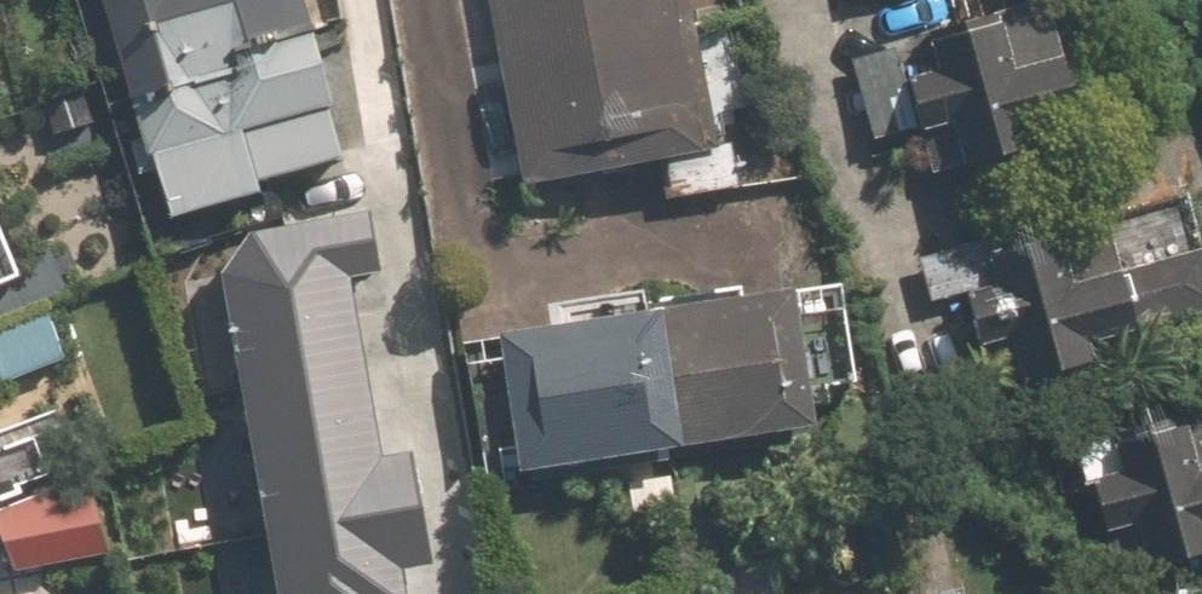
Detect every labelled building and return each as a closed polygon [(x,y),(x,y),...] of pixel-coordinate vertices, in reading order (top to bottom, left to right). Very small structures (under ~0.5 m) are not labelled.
[(172,224),(264,197),(260,183),(347,158),(301,0),(106,0),(172,224)] [(521,182),(712,151),(687,0),(491,0),(521,182)] [(1056,3),(852,58),(874,138),(944,119),(959,176),(1034,156),(1019,101),(1078,85),(1056,3)] [(275,593),(421,593),(415,554),(433,552),(417,440),(384,444),(358,262),(379,259),(372,202),(246,219),(228,260),(275,593)] [(23,281),(0,217),(0,289),(23,281)] [(1023,246),(1002,251),(1010,281),(955,296),(969,347),(1016,335),(1027,378),(1110,356),(1107,344),(1201,318),(1201,235),(1200,230),(1130,249),(1122,219),(1023,246)] [(840,289),(483,344),(504,481),(861,426),(840,289)] [(0,332),(0,382),(67,355),(49,312),(0,332)] [(1084,448),(1069,452),(1092,536),(1143,523),(1155,564),(1201,552),(1201,416),(1084,448)] [(0,512),(0,520),(14,575),(112,550),(96,488),(0,512)]
